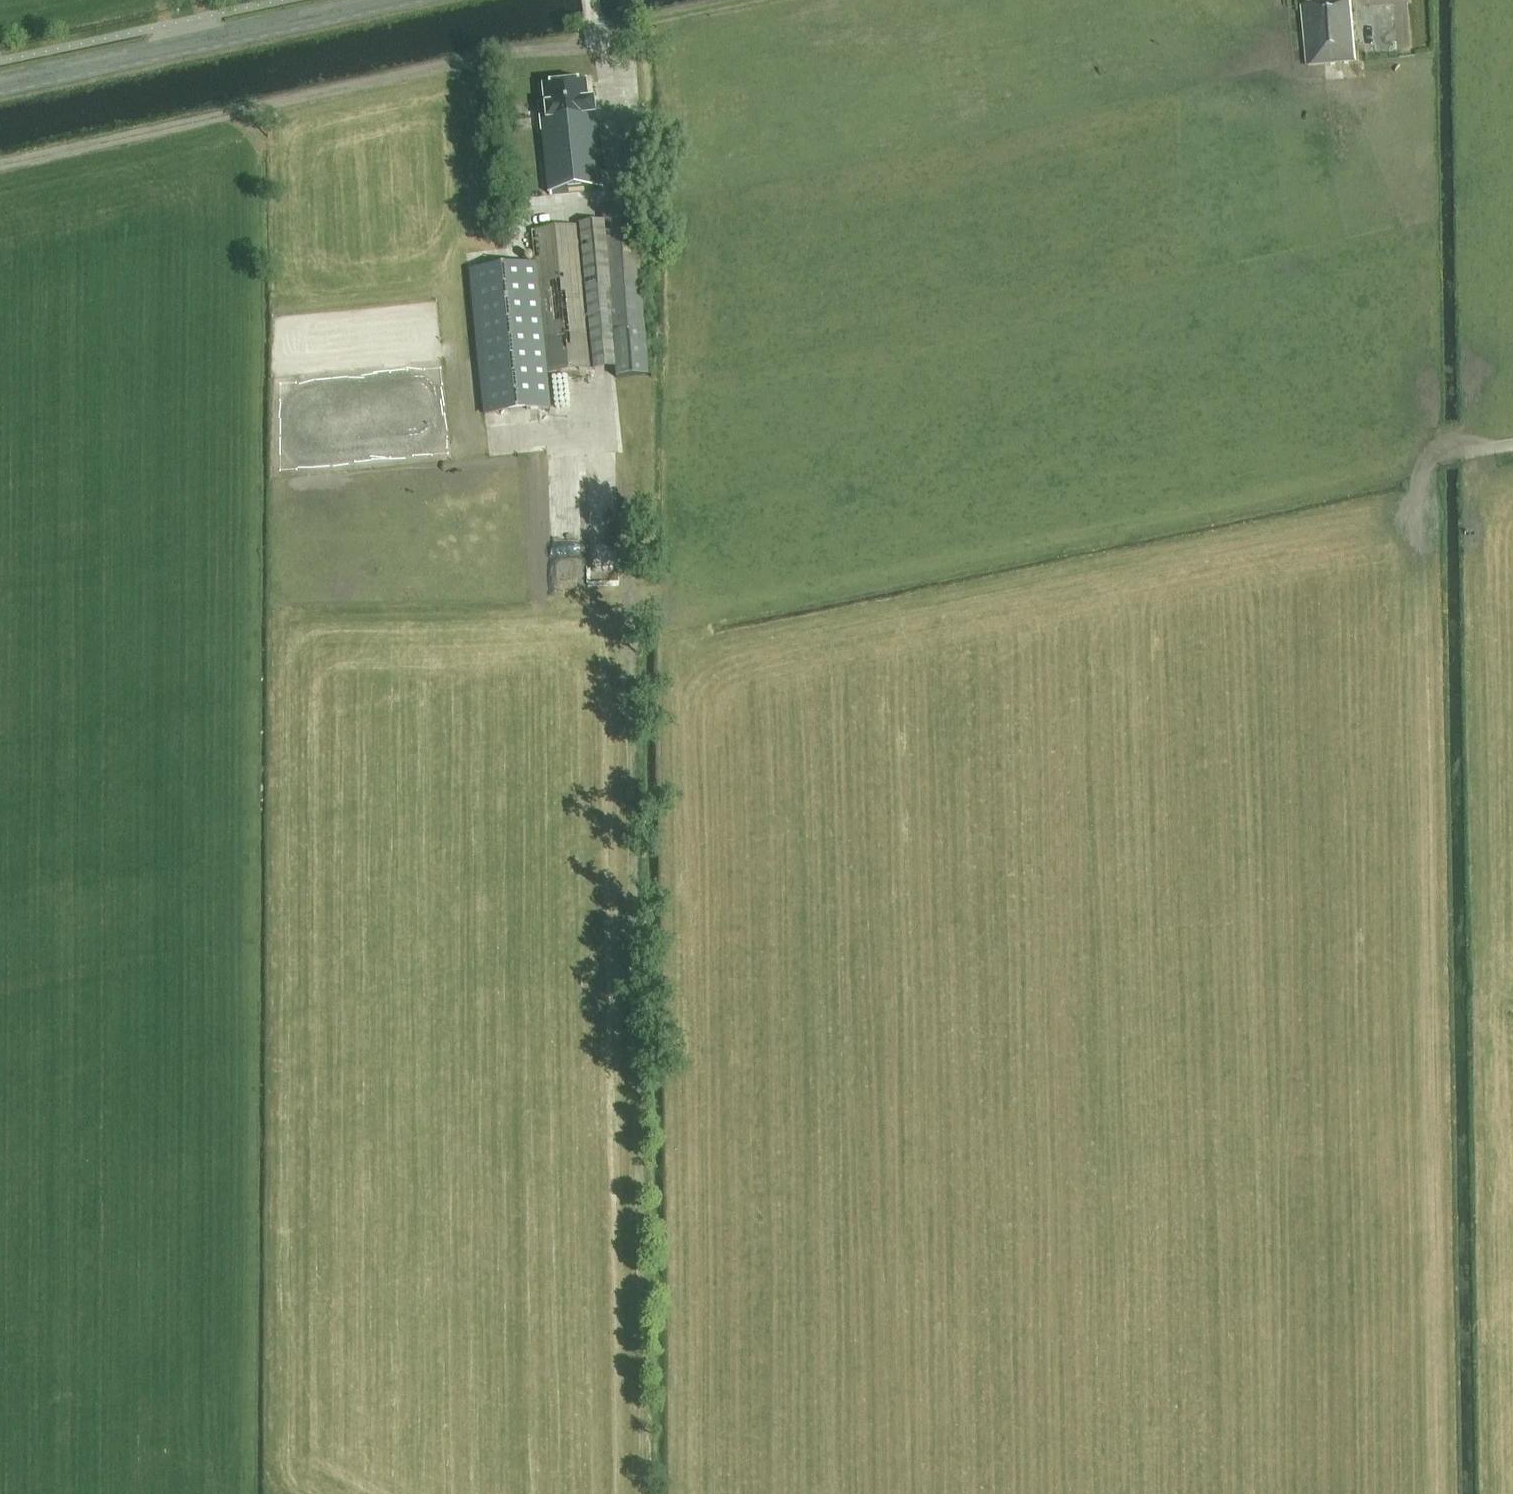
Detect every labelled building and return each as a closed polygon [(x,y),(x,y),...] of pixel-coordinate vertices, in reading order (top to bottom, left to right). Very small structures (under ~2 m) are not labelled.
[(1306,67),(1355,63),(1350,1),(1301,5),(1306,67)] [(546,195),(600,190),(593,104),(587,105),(585,85),(544,88),(547,122),(541,123),(546,195)] [(531,128),(530,115),(515,117),(516,130),(531,128)] [(645,332),(637,211),(605,213),(613,334),(645,332)] [(593,368),(579,227),(533,231),(536,265),(470,271),(485,414),(549,407),(546,373),(593,368)]
